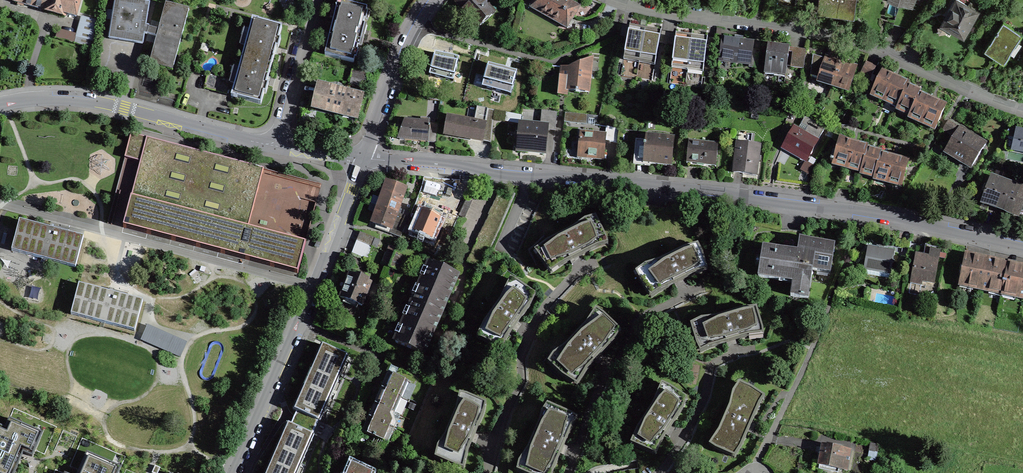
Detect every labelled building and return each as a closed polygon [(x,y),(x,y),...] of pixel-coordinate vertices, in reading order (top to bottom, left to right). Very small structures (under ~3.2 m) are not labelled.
[(44,10),(46,0),(26,0),(25,4),(34,7),(44,10)] [(44,10),(43,10),(53,13),(64,16),(65,14),(76,17),(80,0),(46,0),(44,10)] [(149,28),(145,28),(149,4),(122,0),(115,0),(109,40),(142,45),(144,34),(147,35),(149,28)] [(455,2),(478,27),(494,13),(483,0),(458,0),(455,2)] [(567,28),(580,6),(568,0),(534,0),(530,7),(567,28)] [(979,17),(983,9),(975,5),(973,8),(958,0),(955,0),(943,22),(949,25),(955,29),(953,31),(963,37),(976,15),(979,17)] [(325,55),(354,62),(367,8),(338,1),(330,32),(325,55)] [(158,31),(149,28),(147,35),(151,36),(157,38),(149,65),(172,71),(189,10),(166,4),(158,31)] [(96,22),(82,18),(77,36),(93,41),(96,22)] [(252,18),(242,57),(271,66),(275,50),(276,48),(278,48),(281,39),(279,38),(282,27),(258,21),(258,20),(252,18)] [(1022,35),(1003,22),(984,49),(988,51),(1004,62),(1022,35)] [(629,29),(624,57),(640,60),(645,31),(640,30),(629,29)] [(640,60),(655,63),(660,34),(649,32),(645,31),(640,60)] [(732,62),(750,65),(749,67),(757,68),(759,51),(752,50),(753,42),(742,41),(743,37),(739,37),(735,36),(735,40),(723,38),(720,59),(732,61),(732,62)] [(675,37),(672,65),(688,68),(691,39),(687,38),(675,37)] [(688,68),(703,70),(707,41),(695,39),(691,39),(688,68)] [(768,44),(764,74),(785,77),(789,47),(772,45),(768,44)] [(459,55),(435,50),(429,72),(453,78),(459,55)] [(792,52),(790,68),(803,69),(805,54),(792,52)] [(569,65),(560,66),(557,93),(568,94),(568,88),(589,91),(593,55),(569,65)] [(810,76),(834,84),(841,62),(829,58),(825,57),(825,59),(813,55),(810,76)] [(231,79),(208,73),(204,88),(227,94),(228,90),(232,91),(231,97),(237,98),(261,104),(264,93),(266,93),(268,84),(266,83),(267,81),(271,66),(242,57),(235,81),(231,80),(231,79)] [(489,61),(483,85),(510,92),(517,69),(489,61)] [(849,65),(841,62),(834,84),(850,89),(857,67),(849,65)] [(861,78),(869,81),(875,68),(866,64),(861,78)] [(364,81),(365,74),(352,70),(350,77),(364,81)] [(882,71),(872,92),(899,104),(908,85),(909,83),(888,73),(882,71)] [(342,110),(346,92),(319,85),(314,104),(321,105),(331,108),(330,112),(341,115),(342,110)] [(920,93),(921,91),(911,87),(908,85),(899,104),(898,106),(911,112),(920,93)] [(346,92),(342,110),(345,111),(357,114),(362,96),(346,92)] [(936,127),(946,105),(926,96),(920,93),(911,112),(910,115),(913,116),(933,124),(932,125),(936,127)] [(477,107),(475,122),(448,117),(445,133),(455,135),(472,138),(472,139),(491,142),(494,110),(477,107)] [(520,124),(517,151),(525,152),(545,154),(547,127),(555,128),(556,112),(542,111),(540,126),(520,124),(521,115),(507,113),(505,122),(520,124)] [(587,123),(588,115),(565,113),(564,121),(587,123)] [(804,133),(794,128),(784,145),(794,151),(808,159),(825,128),(805,117),(801,124),(807,127),(804,133)] [(436,143),(438,123),(404,120),(398,137),(399,140),(406,140),(436,143)] [(968,134),(948,122),(943,129),(954,136),(945,151),(971,167),(985,144),(976,138),(975,140),(969,136),(968,135),(968,134)] [(619,130),(611,128),(610,142),(618,143),(619,130)] [(1016,129),(1014,137),(1008,136),(1005,149),(1012,150),(1012,151),(1022,153),(1022,130),(1016,129)] [(603,160),(604,160),(606,134),(580,132),(577,157),(583,158),(603,159),(603,160)] [(752,134),(739,132),(733,173),(739,173),(756,175),(760,145),(751,144),(752,134)] [(131,134),(124,158),(140,162),(131,198),(137,199),(148,202),(164,142),(131,134)] [(671,166),(674,139),(646,136),(646,145),(644,144),(644,147),(635,146),(633,165),(650,166),(650,164),(653,164),(671,166)] [(861,168),(862,168),(868,148),(868,146),(840,138),(834,160),(831,160),(830,162),(833,163),(833,161),(842,163),(861,168)] [(716,167),(718,143),(689,140),(687,162),(688,162),(693,164),(695,165),(703,165),(705,165),(715,166),(716,167)] [(263,169),(164,142),(148,202),(137,199),(131,198),(123,227),(244,259),(298,273),(305,243),(258,231),(248,228),(263,169)] [(865,171),(875,174),(881,153),(881,151),(868,148),(862,168),(861,170),(865,171)] [(908,160),(881,153),(875,174),(874,175),(880,177),(902,183),(908,160)] [(983,203),(996,208),(1006,182),(991,176),(981,203),(983,203)] [(405,188),(387,181),(379,203),(378,207),(396,213),(405,188)] [(1006,182),(996,208),(1001,210),(1022,218),(1022,188),(1006,182)] [(405,225),(408,217),(396,213),(378,207),(374,219),(373,223),(390,229),(389,233),(401,237),(402,232),(406,234),(409,226),(405,225)] [(441,219),(438,217),(439,214),(430,210),(427,209),(425,212),(422,211),(414,230),(432,238),(441,219)] [(51,229),(19,220),(11,251),(75,268),(83,237),(51,229)] [(560,263),(561,265),(575,258),(598,247),(596,243),(606,238),(597,220),(587,226),(584,220),(573,229),(542,245),(546,252),(538,256),(547,269),(560,263)] [(372,246),(376,248),(379,241),(375,239),(375,238),(361,233),(358,241),(372,247),(372,246)] [(808,299),(812,270),(817,271),(818,267),(830,269),(829,273),(830,273),(835,245),(806,240),(800,239),(798,253),(763,247),(758,277),(779,280),(779,276),(793,278),(790,296),(808,299)] [(372,247),(358,241),(353,253),(367,259),(372,247)] [(881,246),(880,249),(868,247),(864,270),(864,274),(889,279),(890,275),(892,265),(894,265),(894,262),(893,262),(895,252),(884,250),(885,247),(883,247),(881,246)] [(657,289),(659,292),(678,282),(695,274),(692,270),(705,264),(703,254),(700,248),(692,252),(690,247),(659,261),(645,265),(648,272),(638,277),(642,285),(648,294),(657,289)] [(934,282),(940,250),(930,248),(927,248),(926,253),(925,252),(924,257),(916,256),(912,278),(934,282)] [(391,262),(389,267),(398,271),(404,257),(394,253),(391,262)] [(1002,293),(1002,294),(1009,265),(988,260),(966,255),(959,285),(960,286),(960,285),(973,287),(973,288),(989,292),(990,291),(1002,293)] [(413,302),(440,314),(446,300),(458,274),(430,262),(413,302)] [(1009,265),(1002,294),(1003,295),(1003,294),(1015,296),(1015,297),(1022,299),(1022,268),(1009,265)] [(358,276),(358,277),(349,274),(342,294),(340,298),(344,299),(342,303),(356,308),(358,305),(362,306),(370,286),(367,285),(369,280),(358,276)] [(504,336),(507,338),(516,325),(530,305),(527,303),(533,293),(518,282),(511,291),(506,288),(500,301),(481,329),(487,333),(482,340),(497,347),(504,336)] [(71,314),(135,331),(143,301),(111,292),(79,284),(71,314)] [(395,342),(423,354),(431,335),(440,314),(413,302),(395,342)] [(708,341),(710,348),(732,341),(748,337),(747,334),(763,329),(758,314),(751,316),(748,309),(742,309),(715,318),(701,319),(702,324),(691,327),(698,344),(708,341)] [(582,377),(587,369),(599,358),(615,340),(612,337),(619,329),(603,314),(596,322),(591,317),(566,345),(553,355),(558,359),(551,366),(562,376),(571,382),(579,373),(582,377)] [(187,342),(147,325),(141,340),(180,357),(187,342)] [(287,432),(268,472),(294,472),(308,440),(311,442),(314,435),(311,434),(317,420),(320,421),(323,415),(320,414),(346,356),(346,355),(324,346),(299,404),(296,403),(293,409),(297,411),(292,423),(291,425),(287,423),(284,430),(287,432)] [(395,376),(398,369),(391,366),(365,426),(362,432),(374,437),(370,448),(384,454),(397,424),(393,415),(408,382),(410,383),(411,382),(395,376)] [(720,438),(715,449),(733,457),(737,446),(741,448),(751,426),(760,404),(757,403),(761,394),(743,384),(739,395),(732,392),(729,406),(715,436),(720,438)] [(658,441),(661,443),(669,430),(683,409),(679,407),(685,397),(669,387),(663,396),(658,393),(652,406),(634,435),(640,439),(636,446),(651,452),(658,441)] [(462,457),(466,459),(476,433),(484,415),(480,413),(484,402),(467,395),(462,406),(457,403),(445,435),(437,446),(443,449),(439,459),(457,467),(462,457)] [(553,471),(562,449),(572,426),(567,424),(571,414),(551,405),(547,415),(541,413),(539,421),(527,448),(518,462),(525,464),(521,472),(522,472),(548,472),(549,470),(553,471)] [(21,457),(21,456),(23,453),(32,457),(40,439),(30,435),(33,429),(9,418),(5,428),(0,426),(0,472),(14,472),(21,457)] [(814,460),(812,469),(828,472),(829,467),(847,471),(851,451),(822,445),(819,460),(819,461),(814,460)] [(109,469),(111,463),(87,452),(77,472),(117,472),(109,469)] [(350,459),(344,472),(376,472),(377,471),(350,459)]
